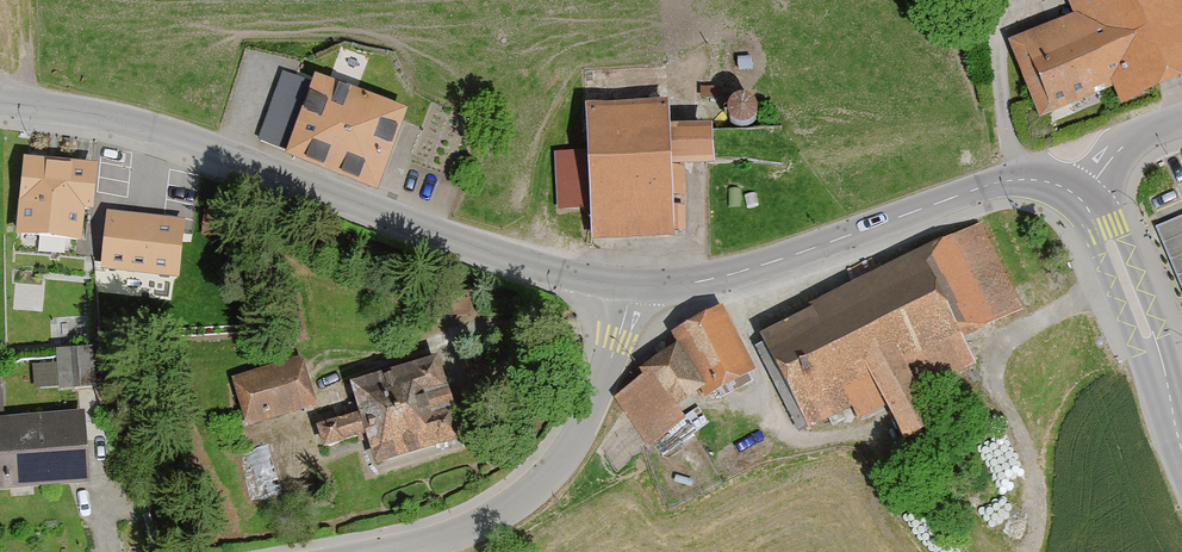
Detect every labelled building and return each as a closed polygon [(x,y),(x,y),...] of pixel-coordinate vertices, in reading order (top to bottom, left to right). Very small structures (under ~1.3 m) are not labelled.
[(1078,25),(1016,51),(1049,125),(1118,96),(1128,118),(1181,94),(1181,0),(1067,0),(1078,25)] [(383,195),(415,115),(324,79),(321,87),(288,74),(261,139),(293,152),(290,158),(383,195)] [(770,127),(768,102),(740,103),(741,129),(770,127)] [(727,169),(726,130),(681,131),(681,109),(594,110),(595,244),(684,244),(684,170),(727,169)] [(583,160),(557,162),(559,214),(586,213),(583,160)] [(84,204),(88,168),(31,162),(21,242),(84,249),(89,205),(84,204)] [(172,223),(111,218),(105,277),(167,283),(168,273),(180,274),(184,236),(171,235),(172,223)] [(1160,235),(1181,286),(1181,225),(1160,235)] [(1022,316),(979,229),(815,311),(819,320),(767,345),(813,437),(855,416),(862,428),(894,412),(911,446),(948,428),(931,393),(981,368),(969,343),(1022,316)] [(685,412),(703,400),(706,406),(764,376),(729,311),(676,339),(683,351),(646,376),(650,382),(615,406),(648,455),(694,425),(685,412)] [(97,392),(97,356),(60,355),(60,369),(37,369),(36,391),(97,392)] [(320,410),(305,361),(234,382),(249,431),(320,410)] [(468,440),(445,361),(357,387),(366,416),(323,428),(329,450),(370,438),(379,466),(468,440)] [(92,419),(0,424),(0,443),(3,495),(96,490),(92,419)]
